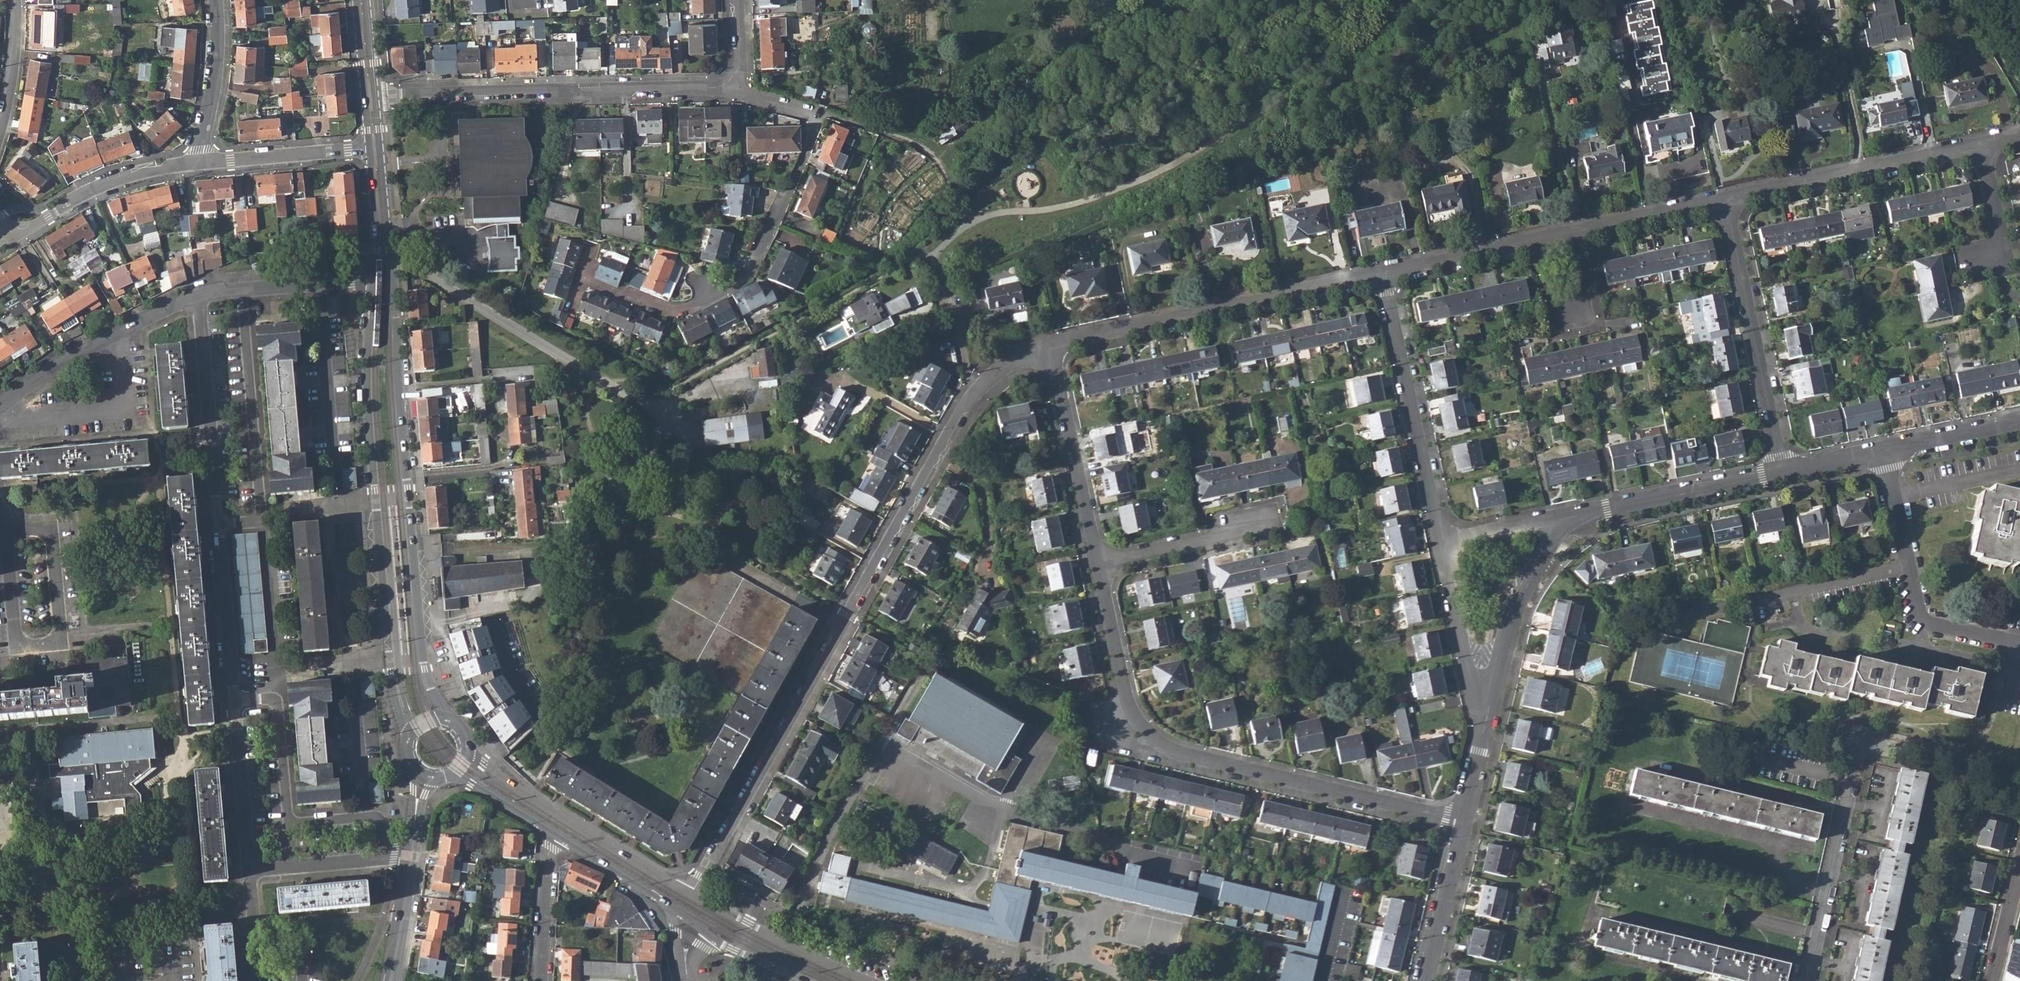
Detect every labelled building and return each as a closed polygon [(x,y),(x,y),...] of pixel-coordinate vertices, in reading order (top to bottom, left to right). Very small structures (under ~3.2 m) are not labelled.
[(175,14),(195,9),(193,0),(172,0),(175,14)] [(397,17),(419,15),(418,0),(396,0),(397,17)] [(474,14),(499,11),(498,0),(473,0),(474,14)] [(556,13),(578,11),(577,0),(554,0),(556,13)] [(691,13),(713,13),(712,0),(690,0),(691,13)] [(1652,0),(1649,0),(1629,4),(1631,12),(1626,13),(1628,23),(1656,17),(1652,0)] [(1780,0),(1772,2),(1770,5),(1772,15),(1776,17),(1793,14),(1796,16),(1803,14),(1800,1),(1798,1),(1798,0),(1780,0)] [(1869,46),(1912,37),(1909,21),(1900,23),(1895,0),(1871,0),(1873,9),(1866,11),(1870,28),(1865,29),(1869,46)] [(64,11),(80,11),(80,3),(64,3),(64,11)] [(794,3),(795,14),(812,13),(812,3),(794,3)] [(300,15),(301,15),(311,15),(310,5),(299,6),(300,15)] [(236,7),(237,25),(256,24),(255,6),(236,7)] [(284,8),(284,16),(300,15),(299,6),(284,8)] [(33,45),(52,46),(53,11),(34,11),(33,45)] [(320,26),(321,34),(340,32),(338,12),(311,15),(312,27),(320,26)] [(653,14),(653,28),(662,28),(662,21),(662,14),(653,14)] [(597,31),(605,31),(605,28),(605,16),(596,16),(597,31)] [(1660,35),(1656,17),(1628,23),(1630,32),(1635,31),(1636,38),(1651,35),(1651,37),(1660,35)] [(533,27),(534,41),(543,40),(543,19),(513,20),(513,28),(533,27)] [(483,22),(484,35),(493,34),(493,28),(513,28),(513,20),(483,22)] [(666,28),(666,35),(678,34),(678,20),(662,21),(662,28),(666,28)] [(759,22),(760,46),(779,45),(779,37),(785,37),(784,21),(759,22)] [(475,22),(475,35),(484,35),(483,22),(475,22)] [(423,25),(424,41),(431,41),(431,24),(423,25)] [(876,28),(874,26),(872,24),(869,24),(867,24),(864,25),(862,26),(861,28),(860,31),(860,33),(861,35),(863,38),(865,39),(868,40),(871,39),(873,38),(875,36),(876,33),(876,31),(876,28)] [(1550,48),(1541,50),(1544,69),(1558,66),(1557,63),(1566,62),(1565,58),(1577,55),(1573,38),(1575,37),(1572,25),(1547,31),(1550,48)] [(268,27),(269,35),(286,34),(285,26),(268,27)] [(687,27),(688,54),(714,53),(713,26),(687,27)] [(174,61),(193,63),(197,29),(169,27),(169,34),(176,35),(174,61)] [(322,44),(323,55),(342,53),(340,32),(321,34),(309,35),(310,45),(322,44)] [(551,42),(551,70),(575,69),(575,49),(574,41),(574,32),(566,33),(565,42),(551,42)] [(269,35),(269,43),(287,43),(286,34),(269,35)] [(1663,53),(1660,35),(1651,37),(1652,39),(1637,42),(1638,48),(1634,49),(1636,59),(1663,53)] [(639,68),(663,67),(663,49),(657,49),(650,49),(650,38),(638,38),(638,48),(639,68)] [(575,69),(598,68),(598,49),(585,49),(585,41),(574,41),(575,49),(575,69)] [(844,42),(845,52),(853,52),(853,41),(844,42)] [(454,48),(454,51),(455,72),(478,72),(477,50),(473,50),(458,50),(458,43),(454,43),(454,48)] [(639,68),(638,48),(626,48),(626,43),(614,43),(614,68),(639,68)] [(760,46),(761,71),(782,70),(782,45),(779,45),(760,46)] [(237,46),(236,63),(255,64),(263,65),(265,48),(237,46)] [(391,66),(401,74),(415,73),(413,46),(390,47),(391,66)] [(514,48),(514,71),(534,70),(534,46),(514,46),(514,48)] [(432,48),(432,73),(455,72),(454,51),(454,48),(432,48)] [(494,48),(494,72),(514,71),(514,48),(494,48)] [(1667,71),(1663,53),(1636,59),(1638,68),(1642,68),(1643,74),(1659,71),(1659,73),(1667,71)] [(288,59),(289,67),(306,66),(305,57),(288,59)] [(25,93),(45,96),(50,63),(31,60),(25,93)] [(170,95),(190,97),(193,63),(174,61),(170,95)] [(1406,72),(1402,62),(1391,66),(1394,76),(1406,72)] [(235,81),(262,82),(263,65),(255,64),(236,63),(235,81)] [(289,67),(289,76),(307,74),(306,66),(289,67)] [(1671,89),(1667,71),(1659,73),(1659,75),(1644,78),(1646,84),(1641,85),(1643,95),(1671,89)] [(325,73),(326,94),(345,93),(343,72),(325,73)] [(326,94),(325,73),(319,74),(316,76),(318,95),(326,94)] [(1943,87),(1948,109),(1988,99),(1982,77),(1943,87)] [(273,85),(274,93),(282,92),(291,91),(290,83),(273,85)] [(834,87),(835,102),(848,101),(846,86),(834,87)] [(148,96),(163,99),(163,96),(163,92),(149,89),(148,96)] [(291,91),(292,109),(303,108),(302,96),(299,96),(299,90),(291,91)] [(241,100),(257,103),(258,94),(243,91),(241,100)] [(282,92),(283,110),(292,109),(291,91),(282,92)] [(19,128),(38,131),(45,96),(25,93),(19,128)] [(326,94),(328,114),(347,113),(345,93),(326,94)] [(1393,116),(1388,94),(1380,97),(1384,118),(1393,116)] [(1878,124),(1879,127),(1906,121),(1905,117),(1914,115),(1911,101),(1902,103),(1901,100),(1874,106),(1875,109),(1867,111),(1870,125),(1878,124)] [(1795,112),(1801,141),(1816,138),(1815,132),(1842,126),(1837,103),(1795,112)] [(982,113),(977,106),(950,125),(953,129),(952,128),(936,138),(940,144),(941,145),(956,135),(954,132),(982,113)] [(704,110),(705,143),(730,143),(729,109),(704,110)] [(146,131),(159,145),(181,124),(168,110),(146,131)] [(679,111),(680,144),(705,143),(704,110),(679,111)] [(636,112),(637,134),(662,134),(662,111),(636,112)] [(1643,124),(1650,152),(1669,148),(1675,147),(1692,143),(1688,127),(1691,126),(1689,114),(1643,124)] [(259,118),(260,137),(281,135),(279,117),(259,118)] [(238,120),(240,139),(260,137),(259,118),(238,120)] [(1715,127),(1721,151),(1732,148),(1731,144),(1750,139),(1745,120),(1715,127)] [(576,122),(577,150),(600,150),(599,121),(576,122)] [(599,121),(600,150),(622,149),(621,121),(599,121)] [(519,223),(518,195),(522,195),(521,175),(526,175),(528,158),(524,143),(521,143),(520,124),(463,126),(464,158),(465,196),(465,201),(465,203),(466,213),(467,228),(476,231),(495,225),(498,224),(508,223),(519,223)] [(818,160),(833,166),(848,131),(833,125),(818,160)] [(772,128),(773,153),(801,152),(800,127),(772,128)] [(38,131),(19,128),(18,136),(36,142),(38,131)] [(747,128),(748,153),(773,153),(772,128),(747,128)] [(96,142),(102,161),(135,149),(128,130),(96,142)] [(70,174),(102,161),(96,142),(79,148),(78,144),(66,149),(65,146),(63,146),(64,148),(61,150),(58,142),(61,141),(59,135),(48,146),(62,172),(68,169),(70,174)] [(79,148),(96,142),(93,136),(65,146),(66,149),(78,144),(79,148)] [(1583,159),(1588,179),(1624,171),(1618,144),(1606,147),(1608,154),(1583,159)] [(1670,157),(1669,148),(1650,152),(1650,153),(1644,155),(1646,162),(1670,157)] [(6,173),(33,194),(45,179),(18,158),(6,173)] [(327,189),(328,196),(336,196),(354,194),(353,173),(334,174),(335,189),(327,189)] [(275,195),(277,213),(285,212),(284,194),(304,192),(303,174),(274,176),(275,195)] [(1504,182),(1509,205),(1543,198),(1537,175),(1504,182)] [(259,196),(275,195),(274,176),(257,177),(259,196)] [(797,212),(811,218),(826,182),(811,176),(797,212)] [(214,181),(216,200),(233,198),(232,180),(214,181)] [(197,183),(199,202),(216,200),(214,181),(197,183)] [(1453,207),(1455,217),(1470,214),(1463,181),(1420,190),(1425,213),(1453,207)] [(729,216),(740,217),(740,214),(752,215),(753,204),(751,204),(751,196),(758,197),(758,186),(732,183),(731,193),(728,193),(726,205),(730,206),(729,216)] [(1940,190),(1944,211),(1972,205),(1967,184),(1940,190)] [(168,205),(170,210),(181,207),(176,185),(147,192),(152,209),(168,205)] [(1913,196),(1918,216),(1944,211),(1940,190),(1913,196)] [(120,199),(125,221),(136,218),(135,213),(152,209),(147,192),(120,199)] [(354,194),(336,196),(337,216),(334,216),(336,241),(358,239),(354,194)] [(1886,202),(1890,223),(1918,216),(1913,196),(1886,202)] [(305,199),(307,216),(314,215),(313,198),(305,199)] [(296,199),(297,217),(307,216),(305,199),(296,199)] [(1352,213),(1358,239),(1403,230),(1397,203),(1352,213)] [(546,219),(575,226),(578,211),(549,204),(546,219)] [(730,206),(726,205),(721,205),(721,212),(722,215),(729,216),(730,206)] [(1282,214),(1288,242),(1300,240),(1299,237),(1328,230),(1323,205),(1282,214)] [(1841,212),(1845,233),(1871,227),(1867,207),(1841,212)] [(237,210),(239,232),(248,231),(247,209),(237,210)] [(247,209),(248,231),(258,230),(256,209),(247,209)] [(1814,218),(1818,238),(1845,233),(1841,212),(1814,218)] [(190,231),(191,237),(199,236),(197,215),(188,216),(190,231)] [(64,227),(73,243),(84,236),(87,240),(95,236),(83,216),(64,227)] [(182,232),(190,231),(188,216),(181,217),(182,232)] [(1786,224),(1791,245),(1818,238),(1814,218),(1786,224)] [(548,233),(551,221),(544,219),(540,231),(548,233)] [(1240,241),(1242,251),(1256,248),(1250,219),(1211,227),(1215,247),(1240,241)] [(623,220),(602,221),(602,233),(645,243),(644,226),(623,226),(623,220)] [(498,224),(495,225),(498,238),(487,239),(489,245),(489,254),(490,262),(489,267),(487,274),(517,272),(515,259),(520,260),(520,247),(515,248),(515,236),(508,236),(508,223),(498,224)] [(141,228),(143,236),(157,232),(155,224),(141,228)] [(1760,229),(1764,250),(1791,245),(1786,224),(1760,229)] [(45,239),(57,258),(65,254),(63,249),(73,243),(64,227),(45,239)] [(726,256),(732,233),(711,228),(705,251),(702,250),(700,258),(727,265),(729,257),(726,256)] [(831,247),(836,234),(828,230),(822,243),(831,247)] [(143,236),(146,249),(161,246),(157,232),(143,236)] [(309,240),(310,248),(329,246),(329,238),(309,240)] [(1129,247),(1134,274),(1152,270),(1151,265),(1170,261),(1165,239),(1129,247)] [(1711,239),(1684,245),(1688,266),(1691,279),(1697,278),(1695,265),(1715,260),(1711,239)] [(574,269),(575,263),(578,264),(582,253),(583,246),(562,240),(553,272),(574,278),(577,269),(574,269)] [(205,249),(192,250),(195,276),(204,273),(203,270),(213,269),(222,265),(220,244),(205,245),(205,249)] [(1670,270),(1688,266),(1684,245),(1657,251),(1662,272),(1664,282),(1672,280),(1670,270)] [(662,294),(670,297),(675,283),(668,280),(674,264),(678,253),(660,248),(648,278),(646,277),(647,274),(636,270),(630,285),(661,297),(662,294)] [(82,257),(86,263),(99,256),(95,249),(82,257)] [(770,279),(796,289),(808,260),(783,249),(770,279)] [(1631,256),(1635,278),(1662,272),(1657,251),(1631,256)] [(606,283),(618,288),(620,281),(628,260),(613,254),(610,261),(602,258),(594,277),(607,282),(606,283)] [(0,267),(10,282),(20,276),(23,280),(31,274),(19,255),(0,267)] [(86,263),(90,270),(103,262),(99,256),(86,263)] [(126,265),(134,282),(145,277),(147,281),(156,277),(146,256),(126,265)] [(1602,262),(1607,283),(1635,278),(1631,256),(1602,262)] [(1913,261),(1920,295),(1946,289),(1939,256),(1913,261)] [(68,264),(72,271),(86,263),(82,257),(68,264)] [(72,271),(76,278),(90,270),(86,263),(72,271)] [(675,283),(682,266),(674,264),(668,280),(675,283)] [(105,275),(116,296),(125,292),(123,287),(134,282),(126,265),(105,275)] [(10,282),(0,267),(0,288),(10,282)] [(1067,277),(1071,297),(1093,292),(1094,296),(1108,293),(1103,270),(1067,277)] [(568,301),(570,291),(567,290),(569,284),(572,285),(574,278),(553,272),(546,295),(568,301)] [(134,282),(137,288),(148,283),(147,281),(145,277),(134,282)] [(998,284),(999,288),(1017,284),(1016,279),(1015,278),(999,282),(998,284)] [(1773,290),(1796,285),(1794,278),(1771,283),(1773,290)] [(1498,285),(1502,304),(1528,298),(1524,279),(1498,285)] [(744,316),(769,305),(770,307),(779,301),(772,288),(769,290),(768,287),(763,290),(760,283),(734,296),(744,316)] [(987,292),(991,312),(1025,303),(1020,283),(1017,284),(999,288),(987,292)] [(64,300),(74,315),(89,306),(91,311),(101,304),(89,285),(64,300)] [(1471,291),(1475,310),(1502,304),(1498,285),(1471,291)] [(1773,290),(1778,316),(1797,312),(1793,296),(1798,296),(1796,285),(1773,290)] [(18,296),(22,302),(35,295),(31,288),(18,296)] [(1920,295),(1926,322),(1952,316),(1946,289),(1920,295)] [(408,292),(410,320),(428,318),(426,290),(408,292)] [(1444,297),(1448,316),(1475,310),(1471,291),(1444,297)] [(873,292),(847,305),(852,314),(845,317),(853,334),(872,325),(877,334),(894,326),(891,320),(910,310),(904,298),(881,309),(873,292)] [(579,311),(606,321),(614,301),(604,297),(603,299),(586,293),(579,311)] [(1690,301),(1697,335),(1728,329),(1721,294),(1690,301)] [(22,302),(26,308),(39,301),(35,295),(22,302)] [(6,304),(9,310),(22,302),(18,296),(6,304)] [(1417,302),(1421,321),(1448,316),(1444,297),(1417,302)] [(562,310),(565,302),(558,299),(550,320),(564,326),(569,313),(562,310)] [(703,311),(713,332),(738,319),(728,299),(703,311)] [(41,314),(53,334),(62,328),(59,324),(74,315),(64,300),(41,314)] [(634,333),(639,318),(632,315),(634,311),(627,308),(628,305),(614,301),(606,321),(625,329),(624,332),(633,336),(634,333)] [(9,310),(13,316),(26,308),(22,302),(9,310)] [(455,308),(456,324),(465,323),(463,308),(455,308)] [(680,325),(689,344),(714,332),(713,332),(703,311),(693,316),(694,318),(680,325)] [(639,318),(634,333),(660,343),(667,324),(650,318),(651,316),(642,312),(641,314),(639,318)] [(1342,318),(1346,339),(1368,334),(1363,314),(1342,318)] [(1314,325),(1319,345),(1346,339),(1342,318),(1314,325)] [(469,323),(471,347),(480,347),(477,322),(469,323)] [(1,339),(10,354),(25,345),(28,350),(38,344),(26,324),(1,339)] [(263,350),(274,473),(269,474),(271,496),(314,492),(312,470),(307,470),(305,455),(301,455),(292,364),(297,363),(295,347),(301,347),(299,325),(257,329),(259,350),(263,350)] [(1288,330),(1292,351),(1319,345),(1314,325),(1288,330)] [(1785,337),(1790,360),(1811,355),(1807,333),(1810,332),(1809,325),(1784,331),(1784,332),(1781,333),(1782,337),(1785,337)] [(410,332),(412,352),(432,351),(438,350),(436,330),(410,332)] [(1261,336),(1266,357),(1292,351),(1288,330),(1261,336)] [(1623,364),(1625,371),(1637,369),(1635,362),(1642,360),(1637,335),(1610,341),(1616,366),(1623,364)] [(1713,348),(1718,372),(1738,367),(1731,335),(1702,341),(1704,350),(1713,348)] [(1234,342),(1239,362),(1266,357),(1261,336),(1234,342)] [(15,361),(10,354),(1,339),(0,340),(0,370),(15,361)] [(1581,347),(1586,372),(1616,366),(1610,341),(1581,347)] [(180,346),(156,348),(163,428),(187,426),(180,346)] [(1188,352),(1192,372),(1219,366),(1215,346),(1188,352)] [(1427,349),(1429,357),(1446,353),(1444,346),(1427,349)] [(471,347),(474,376),(482,375),(480,347),(471,347)] [(1551,353),(1556,378),(1586,372),(1581,347),(1551,353)] [(757,350),(752,351),(754,365),(760,364),(757,350)] [(412,352),(414,371),(433,370),(432,351),(412,352)] [(762,370),(752,371),(754,381),(776,377),(772,351),(759,354),(762,370)] [(1161,358),(1165,378),(1192,372),(1188,352),(1161,358)] [(1523,359),(1529,384),(1556,378),(1551,353),(1523,359)] [(1134,364),(1138,383),(1165,378),(1161,358),(1134,364)] [(1431,364),(1436,391),(1458,386),(1452,360),(1431,364)] [(1992,391),(2019,385),(2019,377),(2017,361),(1988,367),(1988,369),(1992,391)] [(1140,389),(1138,383),(1134,364),(1107,369),(1111,389),(1123,387),(1134,384),(1135,390),(1140,389)] [(932,365),(930,368),(928,373),(921,370),(915,380),(924,385),(914,402),(935,413),(944,396),(942,395),(952,376),(932,365)] [(923,365),(921,370),(928,373),(930,368),(923,365)] [(803,366),(779,375),(781,382),(805,373),(803,366)] [(1793,374),(1799,401),(1826,395),(1821,368),(1793,374)] [(1080,375),(1085,395),(1111,389),(1107,369),(1080,375)] [(1992,391),(1988,369),(1958,376),(1962,397),(1992,391)] [(1352,381),(1357,405),(1384,399),(1379,376),(1352,381)] [(1914,383),(1919,406),(1945,401),(1940,377),(1914,383)] [(475,393),(477,413),(486,412),(483,382),(469,384),(471,394),(475,393)] [(508,418),(523,416),(520,383),(505,384),(508,418)] [(1714,388),(1721,417),(1741,412),(1736,383),(1714,388)] [(1887,389),(1892,412),(1919,406),(1914,383),(1887,389)] [(1123,387),(1111,389),(1113,395),(1124,393),(1123,387)] [(830,439),(845,414),(842,412),(845,407),(848,408),(854,398),(839,389),(833,399),(826,395),(818,409),(825,414),(815,431),(830,439)] [(1445,419),(1448,432),(1468,428),(1464,413),(1462,403),(1470,401),(1468,392),(1444,397),(1445,405),(1439,406),(1442,420),(1445,419)] [(417,399),(419,418),(438,416),(446,416),(452,415),(450,396),(417,399)] [(1883,421),(1877,400),(1838,410),(1843,431),(1883,421)] [(1470,401),(1462,403),(1464,413),(1472,412),(1470,401)] [(1026,433),(1028,443),(1040,440),(1033,404),(998,411),(1004,438),(1026,433)] [(544,406),(545,415),(558,413),(557,405),(544,406)] [(1803,417),(1807,437),(1822,434),(1822,436),(1843,431),(1838,410),(1803,417)] [(477,413),(480,438),(488,437),(486,420),(486,412),(477,413)] [(1364,443),(1395,436),(1390,412),(1368,416),(1371,430),(1361,432),(1364,443)] [(762,415),(708,423),(711,445),(765,437),(762,415)] [(1555,427),(1566,425),(1564,415),(1556,416),(1553,417),(1555,427)] [(448,441),(447,425),(439,426),(438,416),(419,418),(421,443),(447,441),(448,441)] [(446,416),(438,416),(439,426),(447,425),(446,416)] [(511,444),(530,442),(528,416),(523,416),(508,418),(511,444)] [(534,416),(528,416),(530,442),(537,441),(534,416)] [(879,459),(899,470),(903,462),(906,464),(922,436),(898,422),(882,449),(880,448),(875,457),(879,459)] [(705,446),(711,445),(708,423),(702,424),(705,446)] [(1712,438),(1717,460),(1744,454),(1740,432),(1712,438)] [(1094,440),(1099,461),(1120,456),(1115,435),(1094,440)] [(1631,442),(1637,466),(1666,459),(1661,435),(1631,442)] [(480,438),(482,463),(490,462),(488,437),(480,438)] [(1692,440),(1669,445),(1674,469),(1685,466),(1685,463),(1707,459),(1704,445),(1694,447),(1692,440)] [(421,443),(423,464),(449,461),(447,441),(421,443)] [(1453,447),(1459,471),(1484,466),(1478,441),(1453,447)] [(1609,446),(1614,471),(1637,466),(1631,442),(1609,446)] [(148,443),(0,456),(0,477),(0,479),(150,466),(148,443)] [(1377,452),(1382,477),(1402,472),(1397,448),(1377,452)] [(1573,455),(1578,479),(1586,477),(1591,476),(1599,474),(1594,450),(1573,455)] [(545,457),(547,465),(565,463),(563,451),(559,451),(560,455),(545,457)] [(1265,459),(1270,485),(1301,478),(1295,453),(1265,459)] [(1544,462),(1550,485),(1578,479),(1573,455),(1544,462)] [(863,493),(883,505),(898,479),(895,477),(899,470),(879,459),(875,466),(878,468),(863,493)] [(1235,466),(1241,492),(1270,485),(1265,459),(1235,466)] [(1130,494),(1126,473),(1129,472),(1127,463),(1103,469),(1105,477),(1102,478),(1106,499),(1130,494)] [(1201,500),(1241,492),(1235,466),(1212,470),(1211,465),(1194,468),(1201,500)] [(539,466),(515,468),(516,471),(514,471),(517,506),(534,504),(531,479),(540,478),(539,466)] [(343,470),(345,488),(357,487),(356,469),(343,470)] [(1031,480),(1033,488),(1037,504),(1037,506),(1056,502),(1050,476),(1031,480)] [(169,480),(190,726),(214,724),(192,478),(169,480)] [(1380,489),(1386,513),(1407,509),(1405,497),(1408,496),(1405,484),(1380,489)] [(1470,487),(1475,509),(1503,503),(1499,484),(1486,486),(1486,484),(1470,487)] [(425,488),(427,507),(446,505),(445,486),(425,488)] [(1030,505),(1037,504),(1033,488),(1027,489),(1030,505)] [(2004,568),(2005,565),(2013,567),(2019,539),(2019,495),(1990,488),(1988,497),(1979,494),(1975,509),(1979,510),(1968,556),(1976,558),(1975,562),(2004,568)] [(933,519),(951,529),(968,499),(950,489),(933,519)] [(558,491),(559,502),(570,501),(569,490),(558,491)] [(1835,507),(1840,528),(1869,522),(1865,500),(1835,507)] [(563,504),(564,515),(572,515),(571,503),(563,504)] [(517,506),(520,537),(538,536),(535,504),(534,504),(517,506)] [(1119,510),(1124,535),(1150,530),(1145,504),(1119,510)] [(427,507),(429,528),(448,526),(446,505),(427,507)] [(1751,514),(1756,536),(1759,535),(1781,530),(1783,530),(1778,508),(1751,514)] [(823,518),(807,509),(799,522),(816,531),(823,518)] [(837,536),(858,548),(873,522),(852,509),(837,536)] [(1795,517),(1801,543),(1827,538),(1821,509),(1809,511),(1809,514),(1795,517)] [(1392,547),(1395,560),(1419,555),(1417,545),(1415,546),(1414,539),(1418,538),(1415,526),(1413,526),(1410,515),(1384,521),(1388,541),(1392,547)] [(1710,523),(1715,543),(1741,538),(1736,515),(1724,517),(1724,520),(1710,523)] [(1032,521),(1039,550),(1063,545),(1057,516),(1032,521)] [(294,524),(304,652),(329,650),(318,522),(294,524)] [(1668,532),(1674,561),(1701,555),(1695,526),(1668,532)] [(1781,530),(1759,535),(1760,542),(1782,538),(1781,530)] [(268,650),(257,533),(243,535),(244,541),(244,548),(245,554),(245,555),(248,591),(248,595),(250,609),(250,615),(252,633),(252,639),(254,650),(254,652),(268,650)] [(905,566),(926,578),(927,576),(934,564),(941,552),(920,540),(905,566)] [(233,556),(240,634),(241,651),(254,650),(252,639),(252,633),(250,615),(250,609),(248,595),(248,591),(245,555),(245,554),(244,548),(244,541),(232,542),(233,556)] [(1284,551),(1289,575),(1321,568),(1316,544),(1284,551)] [(1620,550),(1625,573),(1652,567),(1647,544),(1620,550)] [(833,585),(837,578),(844,566),(843,565),(847,559),(830,549),(826,556),(825,555),(814,574),(833,585)] [(485,552),(486,564),(521,561),(520,550),(485,552)] [(1591,556),(1596,580),(1625,573),(1620,550),(1591,556)] [(1255,557),(1260,581),(1289,575),(1284,551),(1255,557)] [(973,559),(960,552),(956,558),(969,566),(973,559)] [(441,556),(442,568),(458,567),(458,562),(455,563),(454,555),(441,556)] [(1216,566),(1221,589),(1260,581),(1255,557),(1216,566)] [(545,559),(521,561),(523,585),(547,583),(545,559)] [(1047,565),(1053,589),(1074,585),(1069,560),(1047,565)] [(458,567),(442,568),(446,611),(461,609),(460,597),(523,585),(521,561),(486,564),(458,567)] [(1401,572),(1406,593),(1427,589),(1422,561),(1396,566),(1398,573),(1401,572)] [(940,567),(934,564),(927,576),(933,579),(940,567)] [(1359,567),(1361,580),(1375,576),(1373,564),(1359,567)] [(660,634),(663,643),(673,646),(676,658),(689,662),(713,671),(711,664),(702,666),(710,643),(721,647),(708,651),(710,659),(719,656),(721,666),(727,650),(722,648),(734,644),(738,660),(751,656),(756,644),(758,645),(767,620),(774,618),(783,593),(707,565),(684,571),(660,634)] [(846,567),(844,566),(837,578),(839,579),(846,567)] [(1196,570),(1167,576),(1171,598),(1201,592),(1196,570)] [(1135,583),(1140,608),(1165,602),(1160,578),(1135,583)] [(879,613),(898,624),(912,601),(914,602),(918,595),(896,583),(879,613)] [(969,633),(978,639),(988,622),(993,613),(1015,607),(1011,592),(987,597),(989,594),(981,590),(959,631),(968,635),(969,633)] [(1434,619),(1429,596),(1404,601),(1406,610),(1406,611),(1409,625),(1434,619)] [(1050,606),(1056,633),(1083,627),(1077,601),(1050,606)] [(1406,610),(1404,601),(1394,603),(1396,612),(1406,610)] [(1550,633),(1574,639),(1582,607),(1557,601),(1550,633)] [(2019,615),(2019,602),(2013,601),(2011,613),(2019,615)] [(1348,623),(1345,606),(1340,607),(1342,615),(1344,624),(1348,623)] [(643,840),(665,854),(672,852),(682,849),(689,847),(705,820),(710,811),(723,788),(727,780),(740,758),(744,750),(757,727),(762,718),(774,697),(791,667),(794,661),(807,637),(811,631),(816,621),(792,607),(742,696),(670,825),(562,758),(553,773),(549,770),(546,774),(550,777),(547,781),(562,790),(573,797),(597,812),(607,818),(633,834),(643,840)] [(510,752),(537,727),(530,720),(531,719),(503,676),(484,617),(448,626),(468,693),(510,752)] [(1144,622),(1151,650),(1170,645),(1169,643),(1175,642),(1171,623),(1165,624),(1163,617),(1144,622)] [(1628,684),(1731,708),(1750,629),(1717,621),(1716,625),(1707,623),(1702,646),(1654,634),(1651,647),(1638,644),(1628,684)] [(1414,637),(1419,661),(1442,656),(1437,632),(1414,637)] [(1542,666),(1566,672),(1574,639),(1550,633),(1542,666)] [(1384,637),(1385,645),(1401,642),(1400,634),(1384,637)] [(874,671),(875,671),(888,647),(866,635),(853,659),(874,671)] [(1212,643),(1221,641),(1219,635),(1211,637),(1212,643)] [(1070,675),(1070,678),(1093,674),(1087,645),(1064,649),(1066,657),(1058,659),(1062,676),(1070,675)] [(1945,719),(1971,725),(1981,681),(1955,675),(1954,680),(1932,675),(1930,683),(1854,664),(1852,672),(1793,658),(1794,652),(1777,647),(1775,656),(1766,654),(1759,683),(1768,686),(1765,695),(1782,699),(1784,693),(1843,707),(1845,699),(1922,718),(1924,710),(1946,715),(1945,719)] [(116,716),(115,705),(132,704),(127,657),(84,661),(86,679),(56,681),(57,692),(1,697),(1,687),(0,687),(0,721),(89,713),(89,719),(116,716)] [(862,693),(874,671),(853,659),(840,681),(852,688),(848,695),(861,702),(865,695),(862,693)] [(1154,666),(1160,694),(1186,688),(1181,661),(1154,666)] [(1026,719),(940,668),(908,722),(905,721),(896,736),(909,744),(910,742),(974,780),(973,782),(998,796),(1018,762),(1011,758),(1005,754),(1026,719)] [(1415,675),(1420,699),(1448,693),(1442,669),(1415,675)] [(294,705),(301,784),(296,784),(298,806),(341,802),(339,781),(333,781),(332,766),(328,766),(324,719),(328,718),(327,702),(333,702),(331,681),(287,685),(289,706),(294,705)] [(1522,707),(1553,714),(1559,687),(1531,681),(1527,694),(1525,694),(1522,707)] [(819,719),(839,730),(845,721),(853,726),(861,712),(832,695),(819,719)] [(1207,705),(1212,727),(1228,723),(1228,726),(1239,724),(1233,696),(1222,699),(1223,702),(1207,705)] [(1404,743),(1391,746),(1390,740),(1376,743),(1382,774),(1418,766),(1413,741),(1406,709),(1397,711),(1404,743)] [(1026,719),(1005,754),(1011,758),(1033,723),(1026,719)] [(1254,725),(1259,746),(1286,740),(1282,720),(1254,725)] [(1511,749),(1534,755),(1540,726),(1520,721),(1517,735),(1515,735),(1511,749)] [(1294,729),(1299,752),(1325,747),(1320,723),(1294,729)] [(153,730),(58,738),(60,766),(49,766),(51,779),(61,779),(63,800),(53,801),(54,811),(65,810),(66,822),(90,819),(88,803),(105,802),(104,799),(98,800),(96,785),(103,784),(103,774),(96,774),(95,764),(149,759),(155,759),(153,730)] [(811,732),(786,778),(782,784),(813,801),(816,795),(805,789),(823,757),(833,762),(840,750),(829,744),(830,743),(811,732)] [(1336,739),(1343,770),(1366,765),(1360,734),(1336,739)] [(1413,741),(1418,766),(1452,759),(1447,736),(1422,742),(1421,740),(1413,741)] [(149,759),(95,764),(96,774),(103,774),(103,784),(96,785),(98,800),(104,799),(105,802),(124,800),(125,816),(142,814),(140,796),(131,785),(152,769),(150,768),(149,759)] [(1104,785),(1131,792),(1136,771),(1109,764),(1104,785)] [(1503,788),(1525,793),(1530,770),(1509,764),(1503,788)] [(1890,938),(1883,937),(1885,926),(1892,927),(1908,853),(1901,851),(1904,840),(1911,841),(1926,771),(1901,766),(1886,836),(1892,838),(1890,848),(1884,847),(1867,922),(1874,923),(1871,934),(1865,933),(1854,980),(1881,980),(1890,938)] [(1628,796),(1816,841),(1822,815),(1801,809),(1802,804),(1793,802),(1792,802),(1791,807),(1739,794),(1740,789),(1732,787),(1730,788),(1729,792),(1665,777),(1667,771),(1659,769),(1657,770),(1656,775),(1635,769),(1628,796)] [(195,772),(204,883),(227,881),(226,865),(225,856),(223,828),(222,820),(219,793),(219,784),(218,770),(195,772)] [(1131,792),(1158,798),(1164,777),(1136,771),(1131,792)] [(1079,774),(1049,780),(1050,788),(1065,785),(1067,792),(1082,789),(1079,774)] [(1158,798),(1185,805),(1190,784),(1164,777),(1158,798)] [(385,802),(383,783),(370,784),(372,803),(385,802)] [(1191,815),(1210,819),(1212,811),(1217,790),(1190,784),(1185,805),(1193,806),(1191,815)] [(1217,790),(1212,811),(1239,817),(1244,796),(1217,790)] [(763,817),(783,828),(788,819),(794,822),(802,808),(777,794),(763,817)] [(1259,822),(1285,829),(1290,808),(1264,801),(1259,822)] [(1501,804),(1494,830),(1521,837),(1524,824),(1534,827),(1537,813),(1501,804)] [(1285,829),(1313,835),(1318,814),(1290,808),(1285,829)] [(1313,835),(1339,841),(1344,821),(1318,814),(1313,835)] [(1978,843),(1999,849),(2005,823),(1984,817),(1978,843)] [(1339,841),(1366,848),(1371,827),(1344,821),(1339,841)] [(1031,879),(1190,916),(1192,910),(1196,893),(1136,879),(1139,868),(1126,865),(1124,876),(1056,860),(1062,835),(1010,822),(988,912),(843,878),(844,875),(846,875),(848,867),(846,866),(847,862),(849,862),(850,858),(840,856),(840,857),(830,855),(827,871),(828,871),(827,874),(823,873),(820,884),(818,883),(817,889),(819,890),(818,893),(845,899),(844,903),(1018,944),(1030,892),(1028,892),(1031,879)] [(1529,838),(1531,830),(1533,830),(1534,827),(1524,824),(1521,837),(1529,838)] [(902,849),(947,875),(959,854),(914,828),(902,849)] [(504,857),(518,857),(518,852),(522,852),(522,836),(520,835),(520,831),(506,830),(504,857)] [(439,860),(453,862),(453,856),(457,856),(459,839),(441,837),(439,860)] [(1396,873),(1421,879),(1428,849),(1404,843),(1396,873)] [(734,869),(756,881),(770,858),(748,845),(734,869)] [(1484,873),(1506,878),(1512,851),(1488,846),(1486,857),(1488,857),(1484,873)] [(756,881),(780,895),(793,871),(770,858),(756,881)] [(1968,884),(1989,890),(1995,864),(1974,859),(1968,884)] [(431,890),(449,892),(449,885),(457,886),(459,872),(466,873),(467,863),(453,862),(439,860),(438,866),(434,866),(431,890)] [(565,883),(575,887),(576,885),(589,891),(597,894),(605,876),(575,862),(574,865),(570,863),(567,868),(571,870),(565,883)] [(560,880),(565,883),(571,870),(567,868),(570,863),(560,866),(560,880)] [(523,887),(525,873),(508,872),(499,871),(498,885),(495,891),(506,892),(520,893),(521,887),(523,887)] [(1322,883),(1316,904),(1222,882),(1223,878),(1201,873),(1195,894),(1213,898),(1212,903),(1222,905),(1223,901),(1243,906),(1242,910),(1253,913),(1254,908),(1274,913),(1273,918),(1284,920),(1285,916),(1307,921),(1306,925),(1311,927),(1308,941),(1321,945),(1335,886),(1322,883)] [(368,882),(352,884),(343,885),(278,890),(280,913),(370,905),(368,882)] [(587,893),(589,891),(576,885),(575,887),(587,893)] [(1480,917),(1499,921),(1501,912),(1505,893),(1484,888),(1480,906),(1482,907),(1480,917)] [(607,928),(650,930),(630,900),(615,890),(612,905),(607,928)] [(518,916),(520,893),(506,892),(495,891),(494,898),(503,899),(502,915),(518,916)] [(459,901),(476,903),(476,897),(460,895),(459,901)] [(1382,933),(1407,939),(1415,904),(1390,898),(1390,900),(1384,899),(1380,915),(1386,917),(1382,933)] [(781,907),(787,910),(792,902),(786,899),(781,907)] [(601,903),(598,915),(589,913),(586,926),(607,928),(612,905),(601,903)] [(1958,939),(1977,944),(1985,910),(1964,905),(1956,939),(1958,939)] [(445,930),(445,928),(448,914),(448,913),(431,910),(427,934),(442,936),(443,930),(445,930)] [(454,915),(448,914),(445,928),(452,929),(452,924),(454,925),(455,919),(453,919),(454,915)] [(1224,924),(1235,927),(1236,921),(1225,918),(1224,924)] [(1741,980),(1783,980),(1787,966),(1769,962),(1770,959),(1761,957),(1761,960),(1740,955),(1741,952),(1734,950),(1733,953),(1697,944),(1698,941),(1690,940),(1690,942),(1653,933),(1654,930),(1648,929),(1647,932),(1627,927),(1628,924),(1621,922),(1620,925),(1600,920),(1594,945),(1741,980)] [(518,925),(499,924),(498,942),(498,945),(488,944),(487,953),(498,954),(512,955),(513,949),(516,949),(518,925)] [(1255,929),(1266,932),(1268,926),(1257,924),(1255,929)] [(232,925),(205,927),(206,941),(202,942),(202,948),(206,947),(209,975),(205,975),(205,980),(236,980),(232,925)] [(643,939),(659,939),(659,931),(656,931),(655,932),(643,931),(643,939)] [(1380,944),(1374,967),(1398,973),(1407,939),(1382,933),(1374,931),(1371,941),(1380,944)] [(1470,957),(1496,963),(1501,937),(1473,931),(1471,942),(1473,943),(1470,957)] [(420,956),(438,959),(442,936),(427,934),(426,939),(423,939),(420,956)] [(1949,976),(1968,980),(1977,944),(1958,939),(1949,976)] [(1318,952),(1321,945),(1308,941),(1306,949),(1318,952)] [(640,952),(640,965),(658,967),(661,967),(661,944),(643,943),(643,952),(640,952)] [(37,944),(12,946),(14,963),(6,964),(7,970),(9,970),(10,978),(15,978),(15,980),(40,980),(37,944)] [(1318,952),(1306,949),(1284,944),(1283,950),(1288,951),(1283,971),(1278,970),(1276,975),(1282,977),(1281,980),(1311,980),(1318,952)] [(2011,944),(2002,980),(2019,980),(2019,946),(2011,944)] [(564,948),(562,980),(583,980),(583,975),(583,962),(583,950),(564,948)] [(494,977),(512,978),(512,955),(498,954),(497,961),(494,961),(494,977)] [(658,967),(640,965),(601,963),(583,962),(583,975),(637,978),(637,980),(661,980),(658,967)] [(1344,976),(1358,980),(1360,969),(1347,966),(1344,976)] [(1482,977),(1460,972),(1458,980),(1482,980),(1482,977)]
